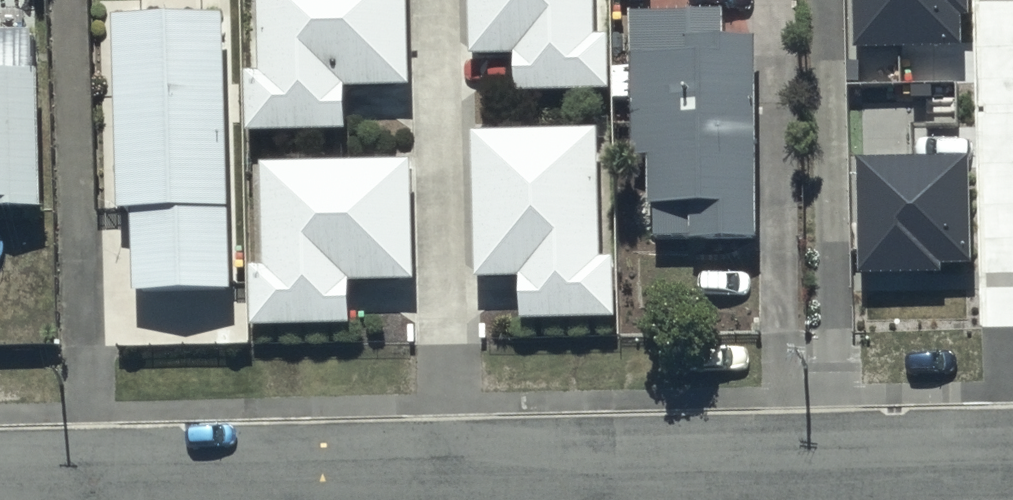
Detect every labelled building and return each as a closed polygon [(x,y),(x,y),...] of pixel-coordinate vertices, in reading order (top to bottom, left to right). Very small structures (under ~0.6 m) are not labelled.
[(265,78),(250,78),(252,134),(350,131),(349,87),(416,84),(413,0),(262,0),(265,78)] [(473,47),(512,46),(512,88),(605,87),(604,28),(587,29),(587,0),(473,0),(473,47)] [(959,43),(959,14),(968,14),(968,0),(853,0),(854,45),(959,43)] [(229,22),(116,23),(118,218),(135,218),(135,299),(231,299),(229,22)] [(752,254),(750,45),(725,45),(725,24),(627,25),(629,167),(646,167),(647,215),(651,215),(652,243),(688,243),(688,254),(752,254)] [(42,212),(42,80),(34,80),(34,39),(0,39),(0,212),(42,212)] [(591,137),(478,138),(479,273),(517,273),(518,315),(611,314),(610,255),(593,255),(591,137)] [(407,153),(256,158),(260,269),(245,269),(247,325),(346,322),(344,278),(411,275),(407,153)] [(968,155),(858,157),(860,270),(940,268),(940,262),(970,262),(968,155)]
